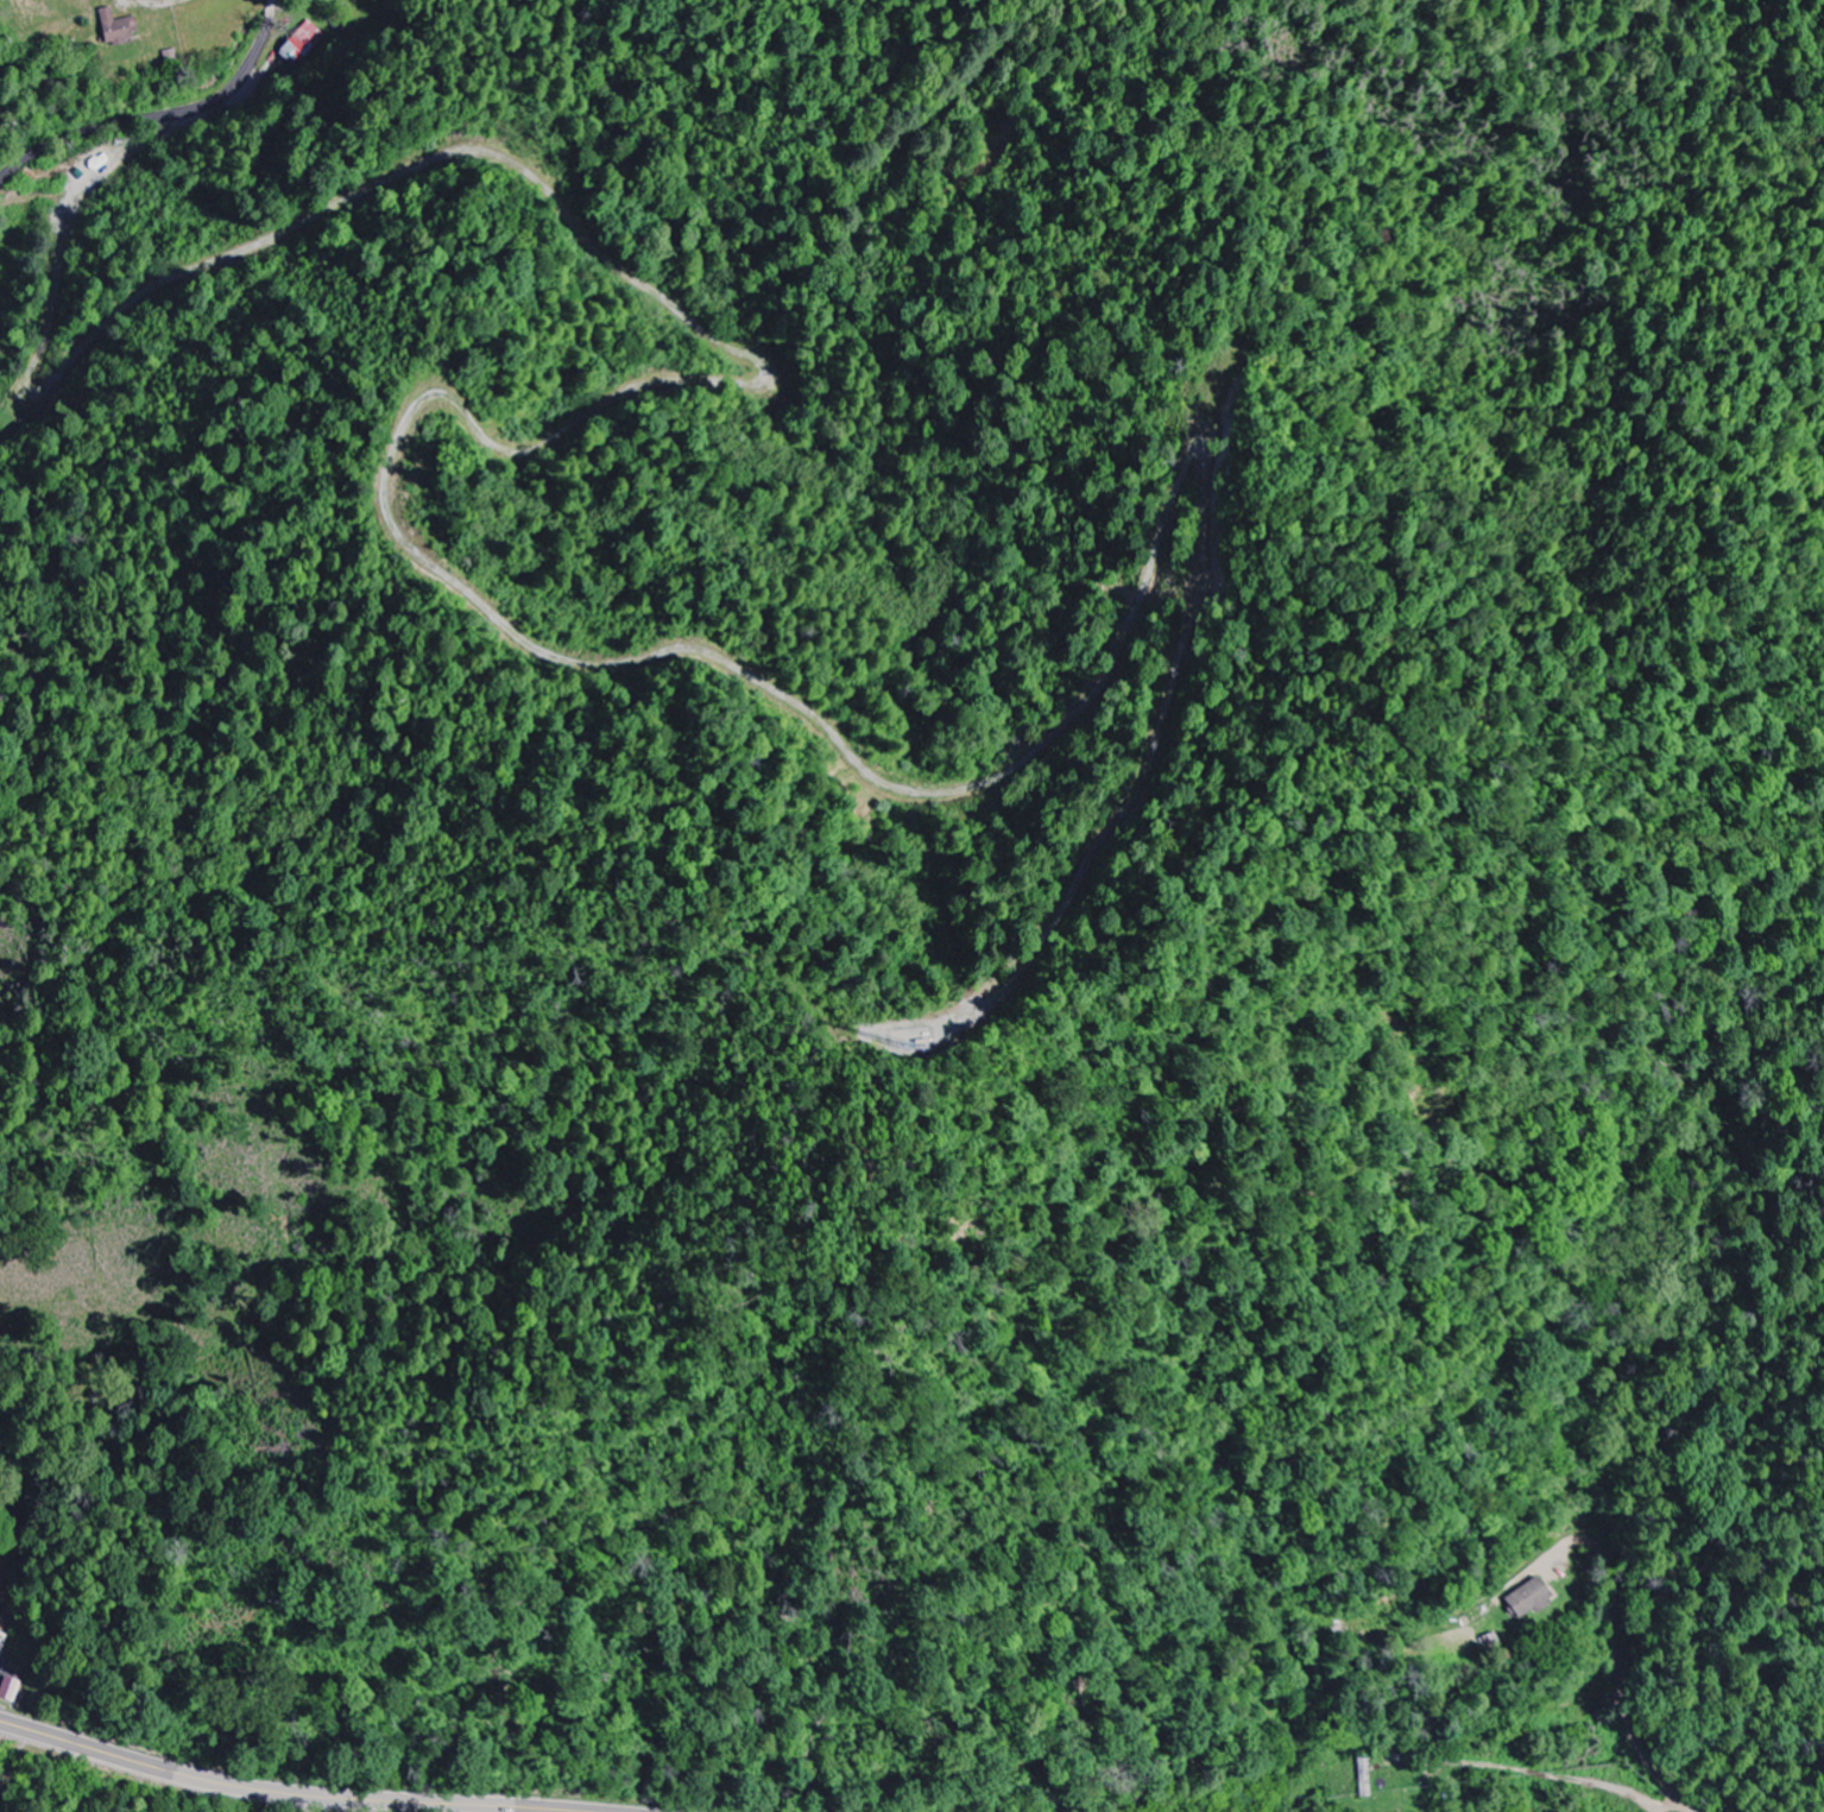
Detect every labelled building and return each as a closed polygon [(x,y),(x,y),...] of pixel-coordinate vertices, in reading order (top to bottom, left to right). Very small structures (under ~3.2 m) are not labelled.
[(137,31),(134,16),(113,21),(110,7),(97,10),(104,45),(130,40),(128,33),(137,31)] [(280,51),(298,67),(328,36),(310,19),(280,51)] [(1551,1599),(1537,1576),(1502,1598),(1516,1620),(1551,1599)] [(14,1702),(20,1681),(4,1677),(0,1689),(0,1698),(14,1702)]
